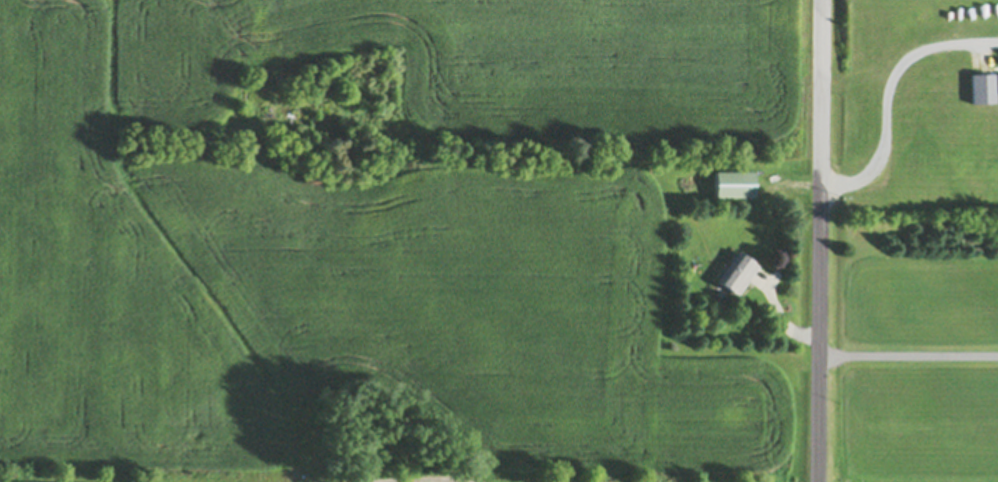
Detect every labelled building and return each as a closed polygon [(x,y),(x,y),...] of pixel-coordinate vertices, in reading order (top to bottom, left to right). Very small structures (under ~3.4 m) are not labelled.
[(972,73),(995,73),(996,102),(973,103),(972,73)] [(717,171),(755,171),(755,197),(717,196),(717,171)] [(740,250),(760,265),(738,295),(718,280),(740,250)]
